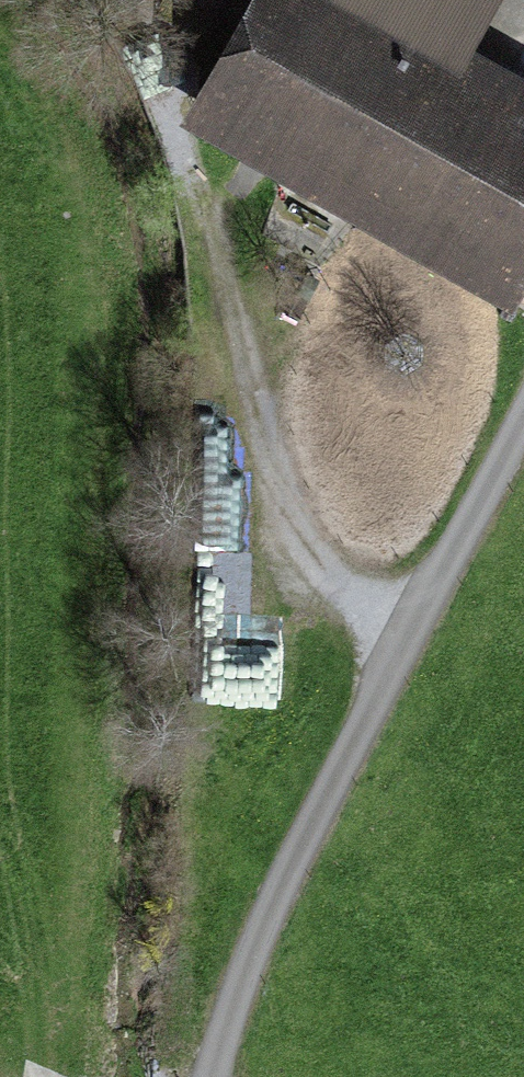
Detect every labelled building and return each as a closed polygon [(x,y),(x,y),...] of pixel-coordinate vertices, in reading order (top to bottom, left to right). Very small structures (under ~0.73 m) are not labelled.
[(195,140),(520,331),(523,324),(523,95),(476,67),(515,0),(277,0),(195,140)]
